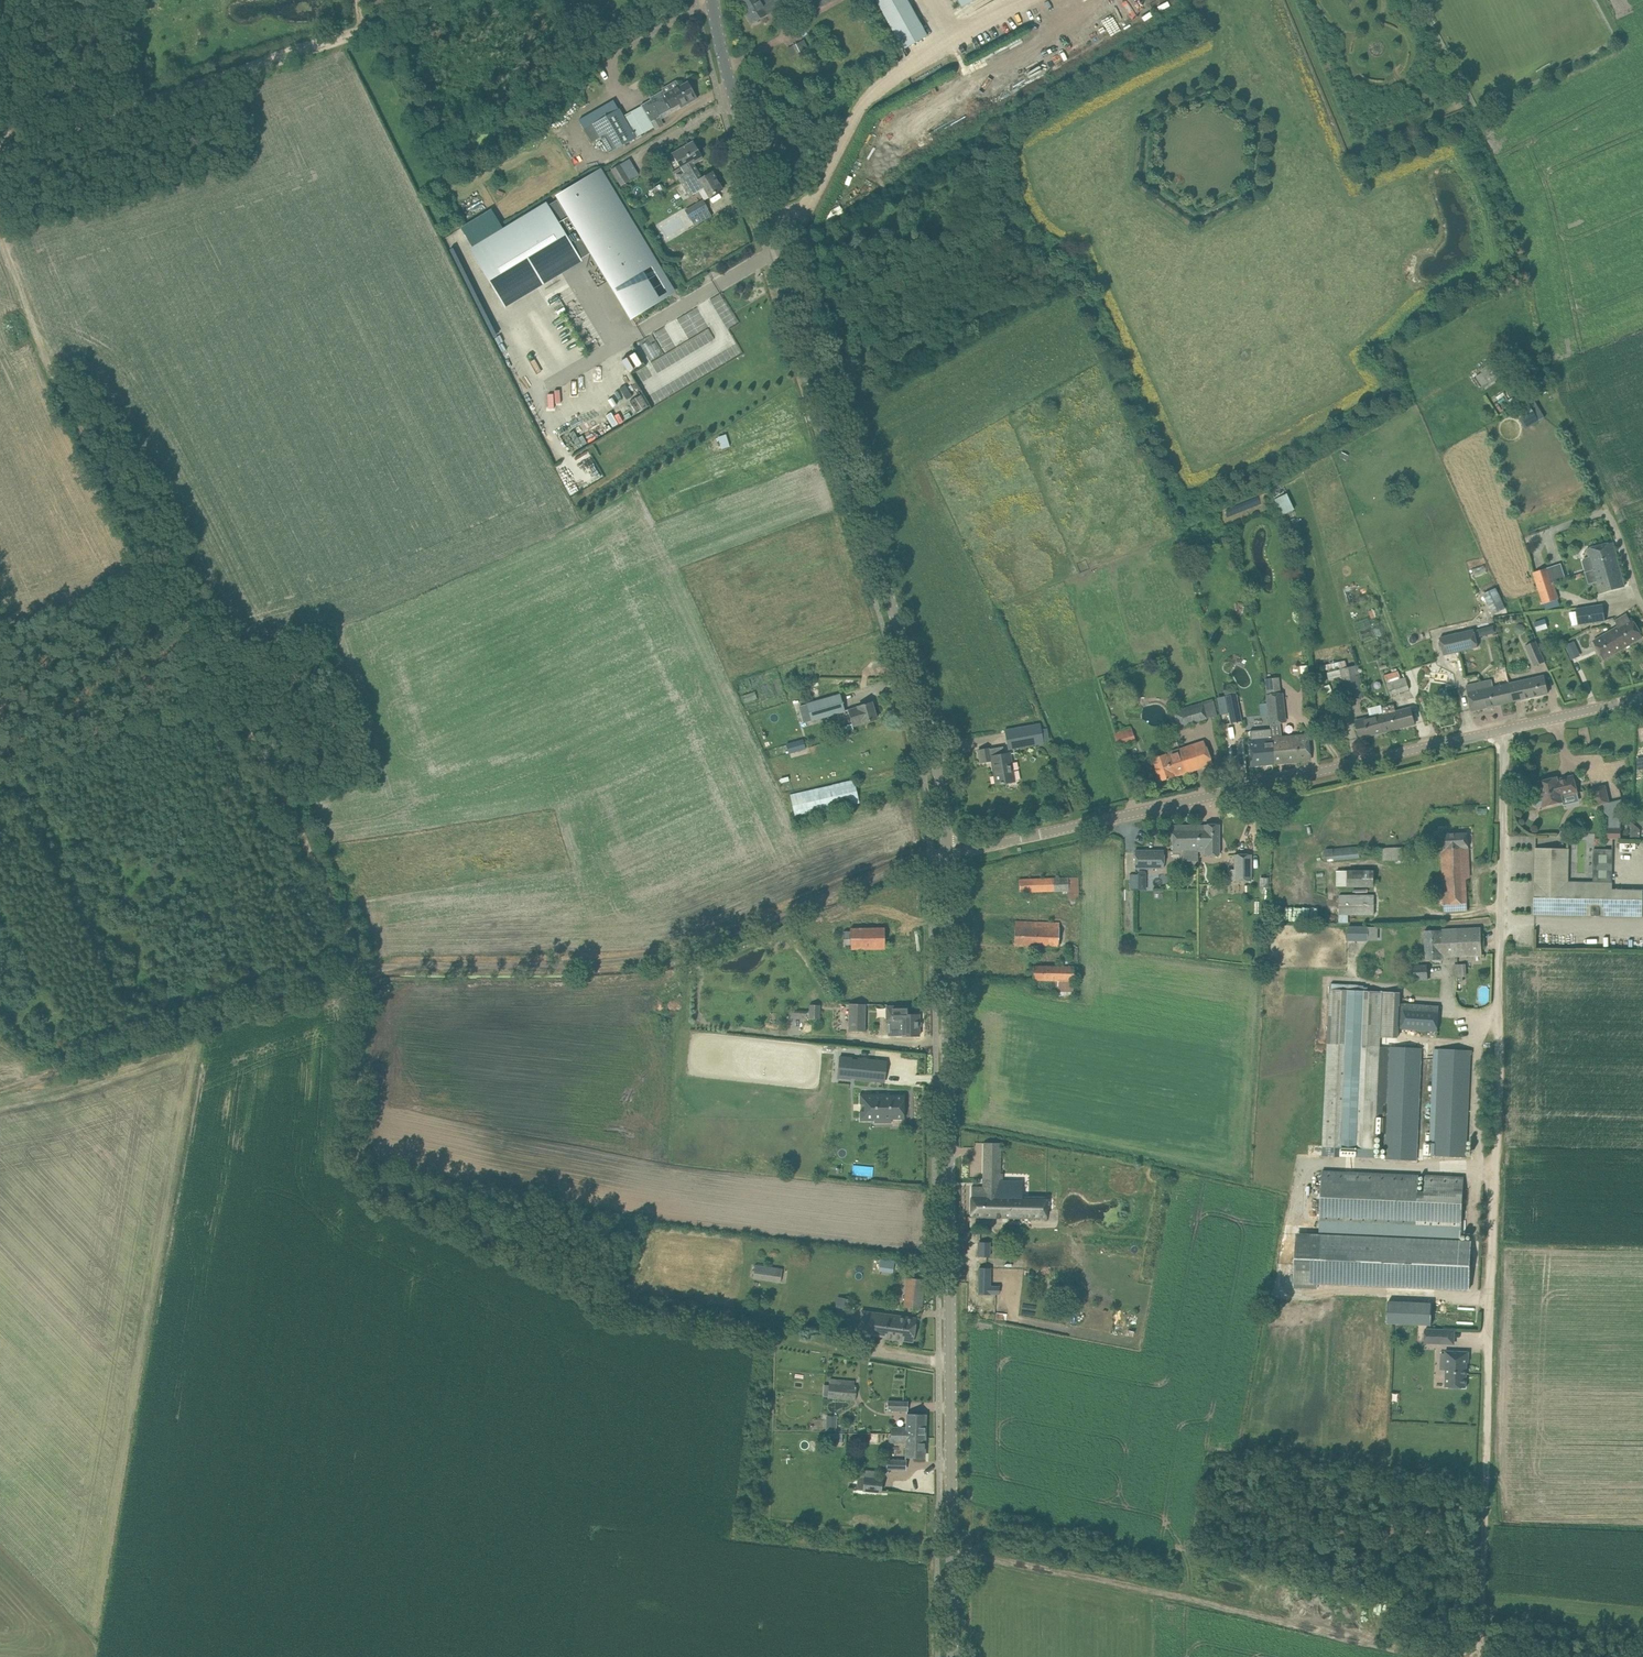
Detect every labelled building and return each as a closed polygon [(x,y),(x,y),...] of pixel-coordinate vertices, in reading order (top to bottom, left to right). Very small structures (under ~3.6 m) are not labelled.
[(740,4),(752,23),(762,17),(777,8),(779,11),(787,6),(783,0),(747,0),(740,4)] [(910,7),(887,20),(903,50),(926,37),(918,21),(910,7)] [(601,34),(598,25),(590,27),(593,36),(601,34)] [(798,42),(793,45),(798,53),(803,51),(798,42)] [(651,100),(640,106),(650,122),(651,122),(659,117),(660,115),(679,104),(681,108),(697,99),(695,95),(695,93),(693,88),(691,88),(687,82),(680,86),(679,85),(665,93),(663,90),(650,98),(651,100)] [(619,110),(585,130),(592,141),(600,137),(601,139),(609,153),(635,138),(619,110)] [(697,146),(695,147),(692,142),(672,153),(682,170),(676,174),(680,182),(698,172),(693,164),(702,159),(702,158),(704,148),(697,146)] [(619,182),(627,177),(620,164),(611,170),(619,182)] [(655,264),(600,172),(560,197),(557,198),(558,200),(549,206),(547,202),(527,215),(504,229),(472,248),(506,305),(566,268),(551,245),(578,228),(631,315),(659,298),(643,271),(655,264)] [(709,197),(723,189),(713,172),(702,178),(698,172),(680,182),(689,197),(703,189),(709,197)] [(685,211),(691,219),(708,209),(703,201),(685,211)] [(652,361),(657,372),(688,356),(682,345),(652,361)] [(1476,376),(1483,388),(1503,376),(1505,378),(1511,374),(1500,357),(1480,370),(1482,372),(1476,376)] [(621,388),(628,399),(640,393),(633,381),(621,388)] [(1530,405),(1529,402),(1515,410),(1526,429),(1539,421),(1539,420),(1545,417),(1536,401),(1530,405)] [(730,446),(726,434),(717,437),(721,449),(730,446)] [(1294,509),(1286,494),(1274,500),(1281,515),(1294,509)] [(1224,510),(1227,517),(1261,505),(1259,498),(1224,510)] [(1582,561),(1585,572),(1618,562),(1617,557),(1613,542),(1603,545),(1602,545),(1587,548),(1589,556),(1584,558),(1582,561)] [(1599,593),(1614,589),(1625,586),(1618,562),(1585,572),(1593,570),(1599,593)] [(1548,567),(1533,572),(1537,585),(1566,577),(1561,563),(1548,567)] [(1558,599),(1555,588),(1562,586),(1560,581),(1566,579),(1566,577),(1537,585),(1543,604),(1558,599)] [(1492,614),(1506,608),(1496,588),(1483,594),(1492,614)] [(1579,624),(1605,621),(1603,605),(1577,609),(1579,624)] [(1627,614),(1617,619),(1615,621),(1618,626),(1593,641),(1604,659),(1642,637),(1632,618),(1630,619),(1627,614)] [(1548,627),(1545,619),(1535,622),(1538,630),(1548,627)] [(1486,626),(1478,628),(1480,636),(1487,634),(1486,626)] [(1478,647),(1474,629),(1440,637),(1440,641),(1443,652),(1445,655),(1478,647)] [(1544,661),(1536,642),(1526,646),(1535,665),(1544,661)] [(1575,650),(1569,653),(1572,659),(1578,657),(1575,650)] [(1338,662),(1322,665),(1323,671),(1340,667),(1338,662)] [(1340,668),(1340,669),(1342,678),(1346,699),(1364,695),(1357,665),(1347,667),(1340,668)] [(1391,695),(1410,689),(1406,677),(1400,678),(1398,671),(1385,675),(1391,695)] [(1476,683),(1466,685),(1469,700),(1472,711),(1548,693),(1544,675),(1510,683),(1509,683),(1477,690),(1476,683)] [(1332,691),(1329,684),(1323,687),(1325,694),(1332,691)] [(1241,721),(1235,688),(1225,690),(1231,723),(1241,721)] [(1286,722),(1283,692),(1266,695),(1269,723),(1286,722)] [(839,694),(807,703),(810,712),(813,720),(844,711),(839,694)] [(855,725),(866,722),(876,719),(872,702),(858,706),(858,707),(850,709),(855,725)] [(1201,703),(1180,709),(1185,725),(1206,719),(1201,703)] [(1415,724),(1412,713),(1411,707),(1395,711),(1394,705),(1382,708),(1383,714),(1388,731),(1415,724)] [(1388,731),(1383,714),(1356,720),(1360,738),(1388,731)] [(1038,722),(1004,729),(1008,748),(1042,741),(1038,722)] [(1271,738),(1249,740),(1252,765),(1274,763),(1310,760),(1309,749),(1308,734),(1281,737),(1279,722),(1270,723),(1271,738)] [(845,726),(841,727),(842,730),(846,729),(847,732),(854,730),(853,725),(852,723),(851,724),(845,726)] [(1135,739),(1132,728),(1114,734),(1117,744),(1135,739)] [(803,739),(786,743),(789,753),(805,748),(803,739)] [(1152,758),(1160,781),(1212,764),(1204,740),(1152,758)] [(1014,779),(1012,768),(1009,752),(1004,753),(1002,746),(987,749),(987,748),(977,750),(980,762),(983,762),(983,761),(993,759),(996,773),(995,774),(997,784),(998,784),(997,783),(1001,782),(1001,783),(1004,783),(1004,781),(1014,779)] [(1577,793),(1576,786),(1573,775),(1562,778),(1562,779),(1558,780),(1557,777),(1536,782),(1540,796),(1536,797),(1534,798),(1533,801),(1534,804),(1535,805),(1537,806),(1540,806),(1544,806),(1563,801),(1562,796),(1577,793)] [(804,792),(790,795),(795,817),(810,813),(859,802),(854,780),(804,792)] [(1606,785),(1591,789),(1595,806),(1605,804),(1605,813),(1609,816),(1608,839),(1620,839),(1622,799),(1610,802),(1606,785)] [(1198,825),(1198,851),(1204,851),(1204,855),(1219,855),(1219,835),(1219,824),(1204,824),(1204,825),(1198,825)] [(1172,826),(1172,837),(1172,851),(1198,851),(1198,825),(1172,826)] [(1468,832),(1437,834),(1438,853),(1441,853),(1444,905),(1467,904),(1466,879),(1469,877),(1468,848),(1469,848),(1468,832)] [(1333,848),(1334,861),(1361,859),(1360,846),(1333,848)] [(1403,857),(1403,847),(1383,848),(1383,861),(1403,860),(1403,857)] [(1612,916),(1642,916),(1642,914),(1642,890),(1612,889),(1613,849),(1594,849),(1593,882),(1569,882),(1570,849),(1536,848),(1534,914),(1612,916)] [(1163,850),(1135,850),(1135,868),(1164,868),(1163,850)] [(1234,881),(1251,881),(1251,854),(1234,854),(1234,881)] [(1336,886),(1374,887),(1374,871),(1336,871),(1336,886)] [(1020,892),(1068,889),(1068,900),(1079,899),(1079,876),(1019,879),(1020,892)] [(1267,887),(1268,878),(1260,877),(1259,886),(1267,887)] [(1374,894),(1339,895),(1339,922),(1348,922),(1347,915),(1375,915),(1374,894)] [(1059,922),(1026,921),(1015,921),(1014,945),(1025,945),(1058,946),(1059,922)] [(1348,926),(1348,941),(1369,941),(1370,927),(1348,926)] [(851,949),(885,949),(884,928),(850,928),(850,931),(843,931),(843,946),(851,946),(851,949)] [(1442,956),(1471,955),(1482,955),(1481,928),(1425,930),(1426,960),(1442,959),(1442,956)] [(1465,963),(1454,963),(1455,976),(1465,976),(1465,963)] [(1427,965),(1413,965),(1414,980),(1428,979),(1427,965)] [(1033,966),(1033,980),(1056,980),(1056,993),(1059,993),(1059,996),(1073,997),(1073,981),(1074,967),(1033,966)] [(825,973),(818,976),(822,983),(830,983),(825,973)] [(1324,1120),(1323,1146),(1375,1148),(1376,1136),(1383,1136),(1383,1149),(1386,1149),(1386,1159),(1417,1160),(1422,1048),(1391,1047),(1390,1050),(1379,1050),(1380,1037),(1398,1038),(1398,1028),(1399,1028),(1400,1003),(1399,1003),(1400,992),(1365,990),(1359,990),(1359,986),(1331,985),(1330,990),(1328,1044),(1327,1058),(1324,1120)] [(1400,1003),(1399,1028),(1437,1031),(1439,1006),(1400,1003)] [(820,1018),(820,1005),(810,1004),(809,1019),(820,1018)] [(848,1004),(848,1030),(865,1030),(865,1004),(848,1004)] [(907,1006),(886,1006),(886,1019),(887,1019),(887,1036),(902,1036),(919,1036),(919,1022),(919,1014),(907,1014),(907,1006)] [(1471,1049),(1439,1048),(1439,1053),(1434,1053),(1429,1145),(1422,1144),(1421,1155),(1434,1155),(1434,1156),(1465,1158),(1471,1049)] [(840,1056),(838,1078),(850,1079),(850,1077),(851,1078),(856,1078),(855,1079),(871,1081),(884,1082),(886,1061),(860,1058),(860,1060),(852,1059),(852,1057),(840,1056)] [(884,1094),(860,1094),(860,1104),(861,1104),(861,1110),(861,1111),(860,1111),(860,1112),(860,1121),(875,1120),(875,1123),(891,1122),(891,1119),(897,1119),(904,1119),(904,1095),(884,1095),(884,1094)] [(971,1186),(971,1217),(1046,1218),(1047,1197),(1024,1196),(1024,1180),(1000,1180),(1001,1142),(983,1142),(982,1186),(971,1186)] [(1306,1258),(1295,1257),(1294,1286),(1318,1287),(1318,1283),(1469,1290),(1472,1242),(1461,1242),(1464,1178),(1426,1176),(1425,1199),(1418,1198),(1419,1176),(1323,1171),(1319,1235),(1307,1235),(1306,1258)] [(1002,1244),(1023,1244),(1023,1239),(1027,1240),(1027,1234),(1002,1234),(1002,1244)] [(895,1260),(880,1258),(879,1271),(893,1273),(895,1260)] [(904,1268),(902,1258),(895,1260),(898,1270),(904,1268)] [(782,1268),(755,1264),(753,1278),(780,1282),(782,1268)] [(978,1268),(978,1293),(997,1293),(997,1286),(986,1286),(986,1268),(978,1268)] [(921,1309),(924,1279),(907,1277),(904,1307),(921,1309)] [(1387,1323),(1431,1324),(1432,1302),(1387,1300),(1387,1323)] [(916,1318),(905,1316),(872,1312),(861,1310),(858,1333),(869,1334),(885,1337),(885,1338),(902,1340),(913,1342),(916,1318)] [(1444,1330),(1425,1329),(1425,1342),(1443,1343),(1444,1330)] [(1445,1353),(1442,1353),(1441,1362),(1447,1362),(1446,1387),(1466,1388),(1467,1352),(1446,1351),(1445,1353)] [(828,1398),(855,1400),(856,1385),(854,1385),(855,1380),(830,1378),(828,1398)] [(907,1402),(887,1401),(887,1410),(907,1410),(907,1402)] [(891,1427),(891,1433),(906,1433),(906,1431),(912,1432),(912,1437),(925,1437),(925,1415),(918,1415),(907,1414),(906,1427),(891,1427)] [(825,1415),(825,1430),(834,1430),(835,1415),(825,1415)] [(905,1456),(913,1456),(924,1457),(925,1437),(912,1437),(912,1432),(906,1431),(906,1433),(891,1433),(890,1442),(906,1442),(905,1456)] [(841,1442),(841,1433),(824,1433),(824,1442),(841,1442)] [(887,1460),(886,1469),(905,1469),(905,1460),(887,1460)] [(858,1476),(856,1489),(863,1489),(862,1490),(881,1492),(883,1477),(864,1476),(858,1476)]
